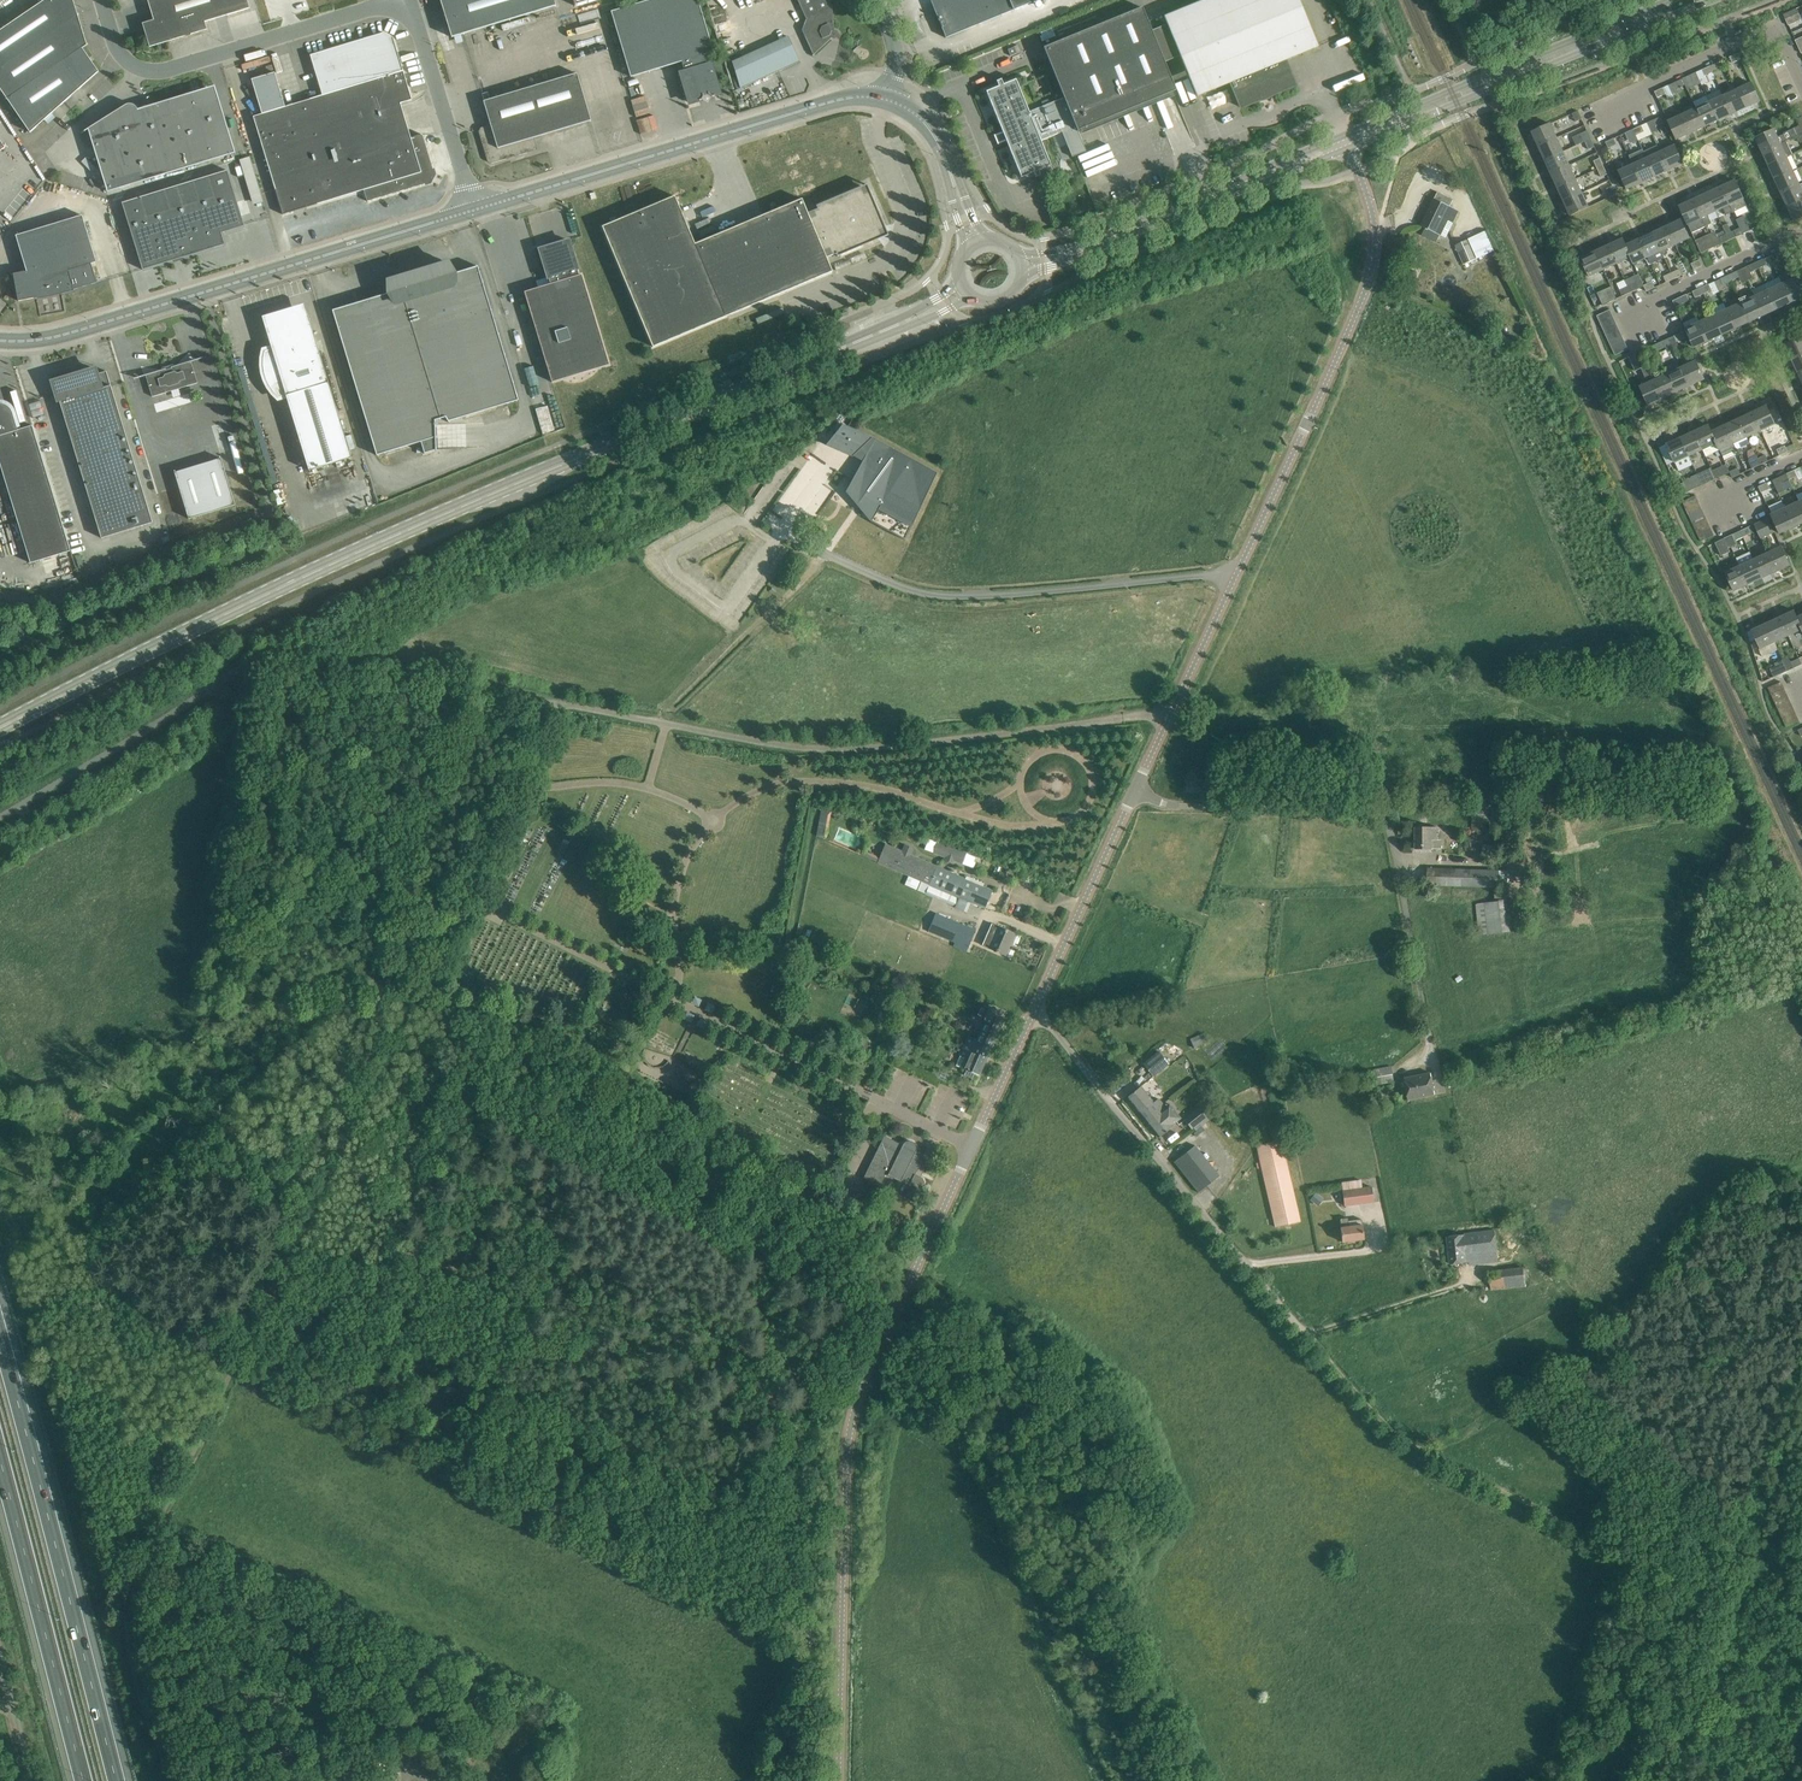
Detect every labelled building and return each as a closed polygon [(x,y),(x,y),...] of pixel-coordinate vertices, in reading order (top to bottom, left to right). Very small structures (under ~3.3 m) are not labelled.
[(87,44),(74,0),(44,0),(0,30),(0,88),(30,132),(99,71),(83,47),(88,44),(88,43),(87,44)] [(248,0),(148,0),(154,19),(142,23),(150,46),(207,29),(205,21),(250,8),(248,0)] [(452,37),(556,5),(554,0),(441,0),(452,37)] [(710,40),(698,0),(649,0),(611,12),(631,77),(681,61),(684,71),(681,72),(690,103),(702,99),(704,96),(703,93),(708,92),(709,94),(712,96),(720,94),(711,63),(708,64),(705,54),(714,52),(710,40)] [(813,55),(832,37),(835,30),(832,6),(830,0),(798,0),(806,17),(802,30),(813,55)] [(1013,10),(1036,0),(931,0),(946,37),(1013,10)] [(1164,16),(1192,85),(1197,96),(1231,82),(1241,107),(1295,85),(1285,60),(1319,46),(1300,0),(1202,0),(1164,16)] [(1142,7),(1044,47),(1052,69),(1064,97),(1076,126),(1077,130),(1140,104),(1176,90),(1142,7)] [(1786,19),(1799,13),(1797,8),(1784,14),(1786,19)] [(1786,19),(1789,25),(1801,19),(1799,13),(1786,19)] [(1155,35),(1162,34),(1161,26),(1154,27),(1155,35)] [(262,113),(253,116),(283,214),(364,189),(367,201),(425,183),(424,181),(429,180),(430,179),(433,175),(433,173),(431,169),(433,168),(422,134),(388,144),(377,110),(412,99),(393,37),(384,32),(310,55),(323,95),(285,106),(275,72),(252,79),(262,113)] [(779,33),(724,59),(738,88),(793,62),(779,33)] [(1014,46),(1008,49),(1011,55),(1017,53),(1014,46)] [(1733,63),(1741,59),(1738,53),(1730,57),(1733,63)] [(1710,66),(1713,72),(1721,68),(1718,62),(1710,66)] [(1710,66),(1697,72),(1703,85),(1708,82),(1705,76),(1713,72),(1710,66)] [(487,125),(481,127),(479,131),(488,161),(492,163),(538,149),(534,137),(591,120),(577,73),(490,99),(488,92),(482,93),(484,100),(484,101),(491,127),(488,128),(487,125)] [(1691,75),(1683,79),(1686,85),(1694,81),(1691,75)] [(999,86),(986,91),(1003,132),(997,135),(999,142),(1006,139),(1021,177),(1034,172),(1036,177),(1041,175),(1039,170),(1051,164),(1041,140),(1076,126),(1064,97),(1049,103),(1048,99),(1042,101),(1043,105),(1029,111),(1016,78),(1004,84),(1001,78),(997,80),(999,86)] [(247,79),(241,81),(244,90),(250,88),(247,79)] [(1678,88),(1686,85),(1683,79),(1676,82),(1678,88)] [(1738,89),(1746,107),(1760,101),(1752,82),(1738,89)] [(152,105),(138,109),(137,107),(136,106),(135,105),(133,104),(131,103),(129,103),(128,104),(126,104),(82,132),(83,132),(88,129),(107,192),(236,152),(224,116),(218,118),(208,87),(152,104),(152,105)] [(1655,91),(1658,97),(1666,94),(1663,88),(1655,91)] [(1732,114),(1746,107),(1738,89),(1724,95),(1732,114)] [(1719,120),(1732,114),(1724,95),(1710,102),(1719,120)] [(1705,127),(1719,120),(1710,102),(1696,108),(1705,127)] [(1691,133),(1705,127),(1696,108),(1682,114),(1691,133)] [(1576,122),(1582,119),(1578,111),(1572,113),(1576,122)] [(1677,139),(1691,133),(1682,114),(1668,121),(1677,139)] [(1664,122),(1661,116),(1653,120),(1656,126),(1664,122)] [(1797,119),(1774,129),(1778,137),(1784,134),(1783,133),(1800,125),(1797,119)] [(1539,146),(1557,137),(1551,123),(1532,132),(1539,146)] [(1634,129),(1636,135),(1645,131),(1642,125),(1634,129)] [(1774,129),(1756,138),(1762,152),(1787,141),(1797,136),(1794,128),(1783,133),(1784,134),(1778,137),(1774,129)] [(1628,139),(1636,135),(1634,129),(1626,133),(1628,139)] [(1585,141),(1591,138),(1587,130),(1581,133),(1585,141)] [(1545,160),(1564,151),(1557,137),(1539,146),(1545,160)] [(1589,149),(1595,147),(1591,138),(1585,141),(1589,149)] [(1606,142),(1608,146),(1609,148),(1617,144),(1614,138),(1606,142)] [(1787,141),(1762,152),(1769,165),(1787,157),(1793,154),(1787,141)] [(1669,170),(1661,151),(1658,145),(1644,151),(1647,158),(1655,176),(1669,170)] [(1669,170),(1683,163),(1675,145),(1661,151),(1669,170)] [(1551,174),(1570,165),(1564,151),(1545,160),(1551,174)] [(1775,179),(1794,171),(1787,157),(1769,165),(1775,179)] [(1598,169),(1604,166),(1600,158),(1594,161),(1598,169)] [(1642,183),(1655,176),(1647,158),(1633,164),(1642,183)] [(1628,189),(1642,183),(1633,164),(1619,171),(1628,189)] [(1558,187),(1576,179),(1570,165),(1551,174),(1558,187)] [(1602,177),(1608,174),(1604,166),(1598,169),(1602,177)] [(244,225),(227,170),(123,202),(143,269),(225,244),(221,232),(244,225)] [(1781,193),(1800,184),(1794,171),(1775,179),(1781,193)] [(1564,201),(1583,193),(1576,179),(1558,187),(1564,201)] [(1733,212),(1747,205),(1735,180),(1721,186),(1733,212)] [(1801,200),(1801,189),(1800,184),(1781,193),(1788,207),(1801,200)] [(675,195),(602,226),(653,347),(833,271),(827,257),(839,251),(841,255),(864,245),(862,242),(866,240),(870,236),(873,233),(876,227),(877,221),(876,215),(875,211),(878,210),(869,189),(864,191),(862,186),(819,204),(821,207),(808,212),(802,198),(695,243),(675,195)] [(1611,197),(1617,194),(1613,186),(1607,188),(1611,197)] [(1727,215),(1733,212),(1721,186),(1707,193),(1716,211),(1723,208),(1727,215)] [(1454,229),(1451,228),(1459,211),(1450,206),(1453,200),(1438,192),(1422,225),(1442,235),(1443,234),(1447,236),(1449,231),(1452,232),(1454,229)] [(1571,215),(1589,207),(1583,193),(1564,201),(1571,215)] [(1702,218),(1716,211),(1707,193),(1694,199),(1702,218)] [(1694,199),(1680,206),(1692,233),(1706,226),(1702,218),(1694,199)] [(1801,217),(1801,200),(1788,207),(1794,221),(1801,217)] [(16,273),(14,273),(17,289),(19,301),(38,297),(38,299),(49,297),(60,294),(74,290),(74,289),(97,283),(92,263),(97,261),(82,215),(16,235),(27,271),(16,273)] [(1743,234),(1751,230),(1744,216),(1736,219),(1740,228),(1743,234)] [(1676,245),(1690,238),(1681,219),(1667,226),(1676,245)] [(1662,251),(1676,245),(1667,226),(1653,232),(1662,251)] [(1729,240),(1743,234),(1740,228),(1726,234),(1729,240)] [(1648,257),(1662,251),(1653,232),(1640,239),(1648,257)] [(1721,244),(1729,240),(1726,234),(1718,238),(1721,244)] [(1626,245),(1623,238),(1609,245),(1618,263),(1631,257),(1626,245)] [(1479,257),(1478,258),(1469,239),(1456,245),(1467,271),(1482,264),(1484,263),(1481,257),(1480,258),(1479,257)] [(1634,264),(1648,257),(1640,239),(1626,245),(1631,257),(1634,264)] [(552,382),(609,364),(582,274),(579,275),(569,240),(540,248),(550,284),(524,291),(552,382)] [(1707,243),(1699,247),(1701,253),(1710,249),(1707,243)] [(1604,270),(1618,263),(1609,245),(1595,251),(1604,270)] [(1787,255),(1784,250),(1784,249),(1776,253),(1778,259),(1787,255)] [(1590,276),(1604,270),(1595,251),(1581,258),(1590,276)] [(1756,262),(1759,268),(1767,264),(1764,258),(1756,262)] [(1691,263),(1694,269),(1702,266),(1700,260),(1691,263)] [(398,277),(441,418),(446,417),(449,422),(450,422),(449,421),(519,400),(478,266),(455,273),(448,262),(398,277)] [(1751,272),(1759,268),(1756,262),(1748,266),(1751,272)] [(1675,278),(1683,275),(1680,269),(1672,272),(1675,278)] [(1728,275),(1731,281),(1739,277),(1737,271),(1728,275)] [(1667,282),(1675,278),(1672,272),(1664,276),(1667,282)] [(1782,283),(1792,304),(1797,302),(1796,300),(1801,298),(1801,289),(1797,277),(1788,281),(1785,274),(1779,276),(1782,283)] [(1723,285),(1731,281),(1728,275),(1720,279),(1723,285)] [(435,420),(441,418),(398,277),(396,278),(396,284),(389,286),(389,293),(333,310),(377,455),(435,437),(435,438),(436,438),(435,420)] [(1631,292),(1639,288),(1636,282),(1628,286),(1631,292)] [(1647,291),(1655,287),(1652,282),(1644,285),(1647,291)] [(1787,306),(1792,304),(1782,283),(1769,290),(1778,309),(1786,305),(1787,306)] [(1701,288),(1704,294),(1712,290),(1709,284),(1701,288)] [(1778,309),(1769,290),(1766,284),(1752,290),(1755,296),(1764,317),(1770,314),(1769,313),(1778,309)] [(1623,296),(1631,292),(1628,286),(1620,290),(1623,296)] [(1696,297),(1704,294),(1701,288),(1693,291),(1696,297)] [(1603,305),(1611,301),(1608,295),(1600,299),(1603,305)] [(1759,319),(1764,317),(1755,296),(1741,303),(1750,321),(1759,317),(1759,319)] [(1673,301),(1676,307),(1684,303),(1681,297),(1673,301)] [(1741,325),(1750,321),(1741,303),(1728,309),(1737,329),(1742,327),(1741,325)] [(1600,322),(1613,316),(1610,309),(1597,315),(1600,322)] [(1732,332),(1737,329),(1728,309),(1714,315),(1722,334),(1731,330),(1732,332)] [(352,457),(308,312),(296,310),(284,312),(274,317),(265,325),(272,348),(265,350),(263,358),(263,365),(264,372),(266,379),(269,386),(274,392),(279,397),(286,395),(309,470),(352,457)] [(1714,338),(1722,334),(1714,315),(1700,322),(1709,342),(1715,340),(1714,338)] [(1603,329),(1616,323),(1613,316),(1600,322),(1603,329)] [(1704,345),(1709,342),(1700,322),(1686,328),(1695,347),(1704,343),(1704,345)] [(1606,335),(1619,329),(1616,323),(1603,329),(1606,335)] [(1609,342),(1622,336),(1619,329),(1606,335),(1609,342)] [(1677,342),(1686,338),(1683,332),(1675,336),(1677,342)] [(1612,348),(1625,342),(1622,336),(1609,342),(1612,348)] [(1801,355),(1801,338),(1786,345),(1792,359),(1801,355)] [(1655,345),(1658,351),(1666,347),(1663,341),(1655,345)] [(1615,355),(1629,349),(1625,342),(1612,348),(1615,355)] [(1650,354),(1658,351),(1655,345),(1647,348),(1650,354)] [(1641,351),(1629,357),(1635,370),(1641,367),(1648,383),(1640,386),(1649,405),(1663,398),(1654,380),(1641,351)] [(1792,359),(1798,373),(1801,371),(1801,355),(1792,359)] [(142,375),(142,376),(146,375),(152,396),(198,382),(191,361),(195,360),(195,359),(171,366),(171,368),(166,369),(166,368),(142,375)] [(1691,385),(1705,379),(1696,360),(1682,367),(1691,385)] [(1677,392),(1691,385),(1682,367),(1668,373),(1677,392)] [(152,522),(107,371),(98,373),(97,369),(75,376),(74,373),(64,376),(64,379),(52,383),(58,402),(60,401),(102,538),(152,522)] [(1663,398),(1677,392),(1668,373),(1654,380),(1663,398)] [(31,563),(71,550),(33,425),(18,429),(13,413),(12,410),(11,408),(10,407),(8,405),(6,404),(5,406),(0,406),(0,463),(31,563)] [(540,433),(552,430),(548,405),(535,408),(540,433)] [(1775,424),(1767,406),(1767,405),(1753,412),(1761,430),(1775,424)] [(1748,437),(1761,430),(1753,412),(1739,418),(1748,437)] [(1734,443),(1748,437),(1739,418),(1725,425),(1734,443)] [(913,523),(936,472),(871,437),(841,424),(825,445),(851,457),(852,456),(862,461),(850,483),(851,483),(846,492),(860,500),(861,499),(869,503),(868,505),(876,510),(877,510),(880,506),(913,523)] [(1712,431),(1709,425),(1695,431),(1703,449),(1703,450),(1706,456),(1720,450),(1712,431)] [(1720,450),(1734,443),(1725,425),(1712,431),(1720,450)] [(1690,456),(1703,450),(1703,449),(1695,431),(1681,437),(1690,456)] [(1667,444),(1673,457),(1679,471),(1694,465),(1681,437),(1667,444)] [(1667,444),(1660,447),(1666,460),(1673,457),(1667,444)] [(1780,455),(1788,452),(1785,445),(1777,449),(1780,455)] [(1750,462),(1752,468),(1760,464),(1756,455),(1756,454),(1754,451),(1748,454),(1750,462)] [(1760,464),(1769,461),(1766,455),(1758,458),(1760,464)] [(221,457),(175,471),(189,518),(235,504),(221,457)] [(1721,466),(1713,470),(1714,472),(1717,478),(1725,475),(1722,469),(1721,466)] [(1738,468),(1730,471),(1733,477),(1741,474),(1738,468)] [(1787,474),(1789,480),(1797,476),(1795,470),(1787,474)] [(1714,472),(1706,476),(1708,482),(1717,478),(1714,472)] [(1783,482),(1789,480),(1787,474),(1773,480),(1779,493),(1787,490),(1783,482)] [(1694,481),(1686,485),(1689,491),(1697,487),(1694,481)] [(1759,486),(1762,492),(1770,489),(1767,483),(1759,486)] [(1686,508),(1699,502),(1696,495),(1683,501),(1686,508)] [(1801,523),(1801,507),(1799,501),(1786,507),(1795,528),(1800,526),(1799,524),(1801,523)] [(1689,515),(1702,509),(1699,502),(1686,508),(1689,515)] [(1790,530),(1795,528),(1786,507),(1772,514),(1780,533),(1789,529),(1790,530)] [(1692,521),(1705,515),(1702,509),(1689,515),(1692,521)] [(1695,528),(1708,522),(1705,515),(1692,521),(1695,528)] [(1768,518),(1755,525),(1761,538),(1775,532),(1768,518)] [(1698,534),(1711,528),(1708,522),(1695,528),(1698,534)] [(1749,527),(1741,531),(1743,537),(1752,533),(1749,527)] [(1701,541),(1714,535),(1711,528),(1698,534),(1701,541)] [(1735,540),(1743,537),(1741,531),(1733,534),(1735,540)] [(1730,551),(1729,548),(1724,538),(1715,542),(1721,555),(1730,551)] [(1782,546),(1774,550),(1772,546),(1766,549),(1767,553),(1776,571),(1790,565),(1782,546)] [(1750,551),(1736,558),(1740,566),(1749,584),(1762,578),(1754,559),(1750,551)] [(1762,578),(1776,571),(1767,553),(1754,559),(1762,578)] [(1735,591),(1749,584),(1740,566),(1726,572),(1724,569),(1720,571),(1727,587),(1732,585),(1735,591)] [(1797,617),(1794,610),(1780,617),(1789,635),(1801,629),(1801,628),(1797,617)] [(1775,642),(1789,635),(1780,617),(1767,623),(1775,642)] [(1761,648),(1775,642),(1767,623),(1752,630),(1761,648)] [(1801,664),(1799,658),(1791,662),(1794,668),(1801,664)] [(1774,677),(1782,673),(1780,667),(1771,671),(1774,677)] [(1771,694),(1785,688),(1781,681),(1768,687),(1771,694)] [(1774,701),(1788,695),(1785,688),(1771,694),(1774,701)] [(1778,707),(1791,701),(1788,695),(1774,701),(1778,707)] [(1781,714),(1794,708),(1791,701),(1778,707),(1781,714)] [(1784,720),(1797,714),(1794,708),(1781,714),(1784,720)] [(1787,727),(1800,721),(1797,714),(1784,720),(1787,727)] [(1186,782),(1186,791),(1202,791),(1202,782),(1186,782)] [(1472,821),(1472,832),(1485,832),(1485,823),(1490,822),(1490,826),(1502,827),(1502,824),(1506,823),(1506,802),(1502,801),(1502,791),(1491,791),(1490,800),(1473,800),(1473,808),(1463,808),(1463,821),(1472,821)] [(821,809),(818,825),(827,827),(830,810),(821,809)] [(1442,839),(1437,839),(1437,827),(1416,827),(1416,849),(1432,849),(1432,848),(1443,848),(1442,839)] [(963,863),(965,856),(967,852),(938,841),(934,853),(945,857),(944,859),(954,863),(954,860),(963,863)] [(982,885),(911,855),(912,852),(911,849),(907,847),(904,848),(902,851),(893,847),(888,859),(885,858),(883,864),(930,884),(960,897),(970,901),(974,903),(985,908),(993,890),(982,885)] [(1428,868),(1427,885),(1497,887),(1498,870),(1428,868)] [(970,901),(960,897),(930,884),(925,894),(966,912),(970,901)] [(1480,934),(1511,931),(1507,900),(1506,893),(1496,894),(1496,902),(1477,905),(1480,934)] [(976,929),(940,914),(936,913),(928,932),(957,944),(968,948),(976,929)] [(1015,933),(998,926),(992,922),(983,944),(989,947),(1005,954),(1015,933)] [(992,1047),(1004,1019),(991,1013),(993,1008),(997,1009),(997,1008),(981,1001),(981,1002),(982,1002),(976,1015),(975,1015),(986,1020),(977,1039),(977,1040),(992,1047)] [(1195,1048),(1207,1042),(1203,1032),(1190,1039),(1195,1048)] [(977,1039),(969,1036),(956,1065),(967,1069),(964,1074),(972,1078),(974,1073),(979,1075),(992,1047),(977,1040),(977,1039)] [(884,1043),(876,1039),(871,1050),(879,1053),(884,1043)] [(1154,1075),(1169,1063),(1159,1050),(1144,1062),(1154,1075)] [(1374,1069),(1376,1085),(1395,1081),(1392,1066),(1374,1069)] [(939,1078),(948,1082),(951,1075),(942,1071),(939,1078)] [(1410,1099),(1436,1094),(1431,1072),(1405,1078),(1410,1099)] [(1159,1109),(1164,1105),(1159,1098),(1154,1102),(1141,1085),(1127,1097),(1145,1119),(1159,1108),(1159,1109)] [(1158,1137),(1168,1129),(1173,1125),(1172,1124),(1177,1121),(1164,1105),(1159,1109),(1159,1108),(1145,1119),(1158,1137)] [(1192,1128),(1207,1116),(1200,1108),(1185,1120),(1192,1128)] [(904,1142),(903,1144),(884,1135),(864,1177),(880,1185),(886,1172),(916,1187),(918,1188),(920,1188),(921,1187),(922,1187),(923,1185),(924,1184),(925,1183),(925,1181),(924,1179),(923,1177),(922,1176),(915,1173),(925,1155),(916,1151),(916,1149),(916,1148),(916,1146),(916,1145),(916,1144),(915,1142),(914,1141),(912,1141),(911,1140),(909,1140),(908,1140),(906,1141),(905,1141),(904,1142)] [(1276,1227),(1300,1221),(1281,1139),(1257,1144),(1276,1227)] [(1174,1161),(1199,1192),(1220,1175),(1195,1145),(1194,1146),(1193,1144),(1175,1158),(1176,1159),(1174,1161)] [(1371,1186),(1362,1187),(1361,1179),(1342,1182),(1345,1205),(1373,1201),(1371,1186)] [(1348,1220),(1348,1217),(1347,1215),(1340,1216),(1341,1227),(1340,1227),(1342,1241),(1364,1238),(1362,1218),(1348,1220)] [(1451,1264),(1463,1262),(1470,1261),(1470,1264),(1499,1261),(1495,1230),(1469,1233),(1469,1234),(1447,1236),(1451,1264)] [(1524,1267),(1490,1271),(1491,1290),(1526,1286),(1524,1267)] [(411,1753),(392,1745),(386,1758),(405,1766),(411,1753)] [(380,1769),(373,1780),(393,1780),(395,1778),(380,1769)]
